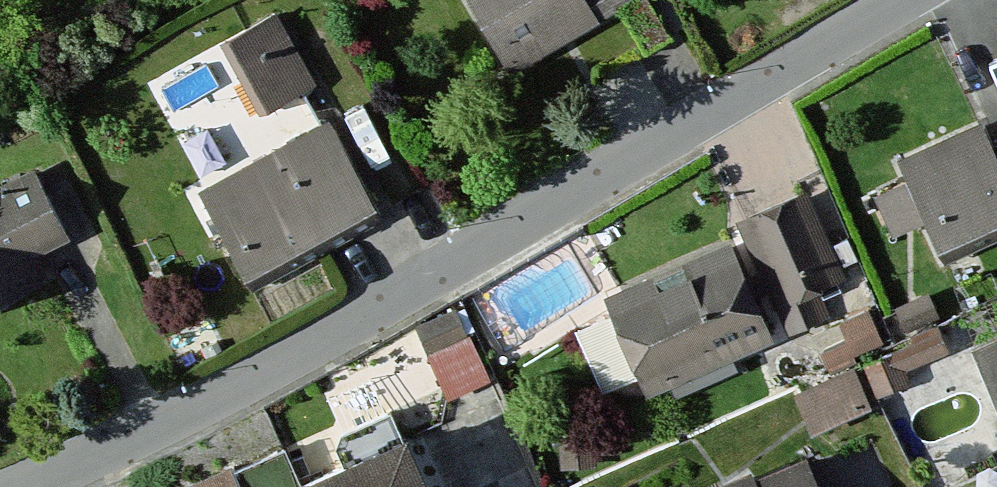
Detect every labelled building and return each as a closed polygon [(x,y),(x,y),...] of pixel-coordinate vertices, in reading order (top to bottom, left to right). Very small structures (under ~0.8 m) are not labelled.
[(513,75),(638,0),(467,0),(513,75)] [(275,18),(225,43),(260,113),(311,88),(275,18)] [(326,127),(202,193),(247,275),(370,210),(326,127)] [(901,163),(939,253),(996,228),(996,150),(993,151),(984,129),(901,163)] [(0,194),(0,299),(38,280),(27,257),(63,239),(33,178),(0,194)] [(806,200),(742,228),(786,330),(823,314),(812,288),(840,276),(806,200)] [(771,344),(729,248),(609,299),(650,395),(771,344)] [(929,295),(895,309),(905,332),(938,319),(929,295)] [(457,311),(417,328),(446,396),(486,379),(457,311)] [(869,313),(841,325),(848,343),(823,354),(829,368),(882,345),(869,313)] [(902,374),(948,355),(937,327),(912,337),(915,345),(864,366),(878,399),(908,387),(902,374)] [(975,353),(996,405),(996,344),(975,353)] [(855,374),(797,398),(812,433),(869,410),(855,374)] [(314,486),(420,486),(402,448),(314,486)] [(744,486),(816,486),(806,462),(744,486)] [(192,486),(235,486),(228,471),(192,486)]
